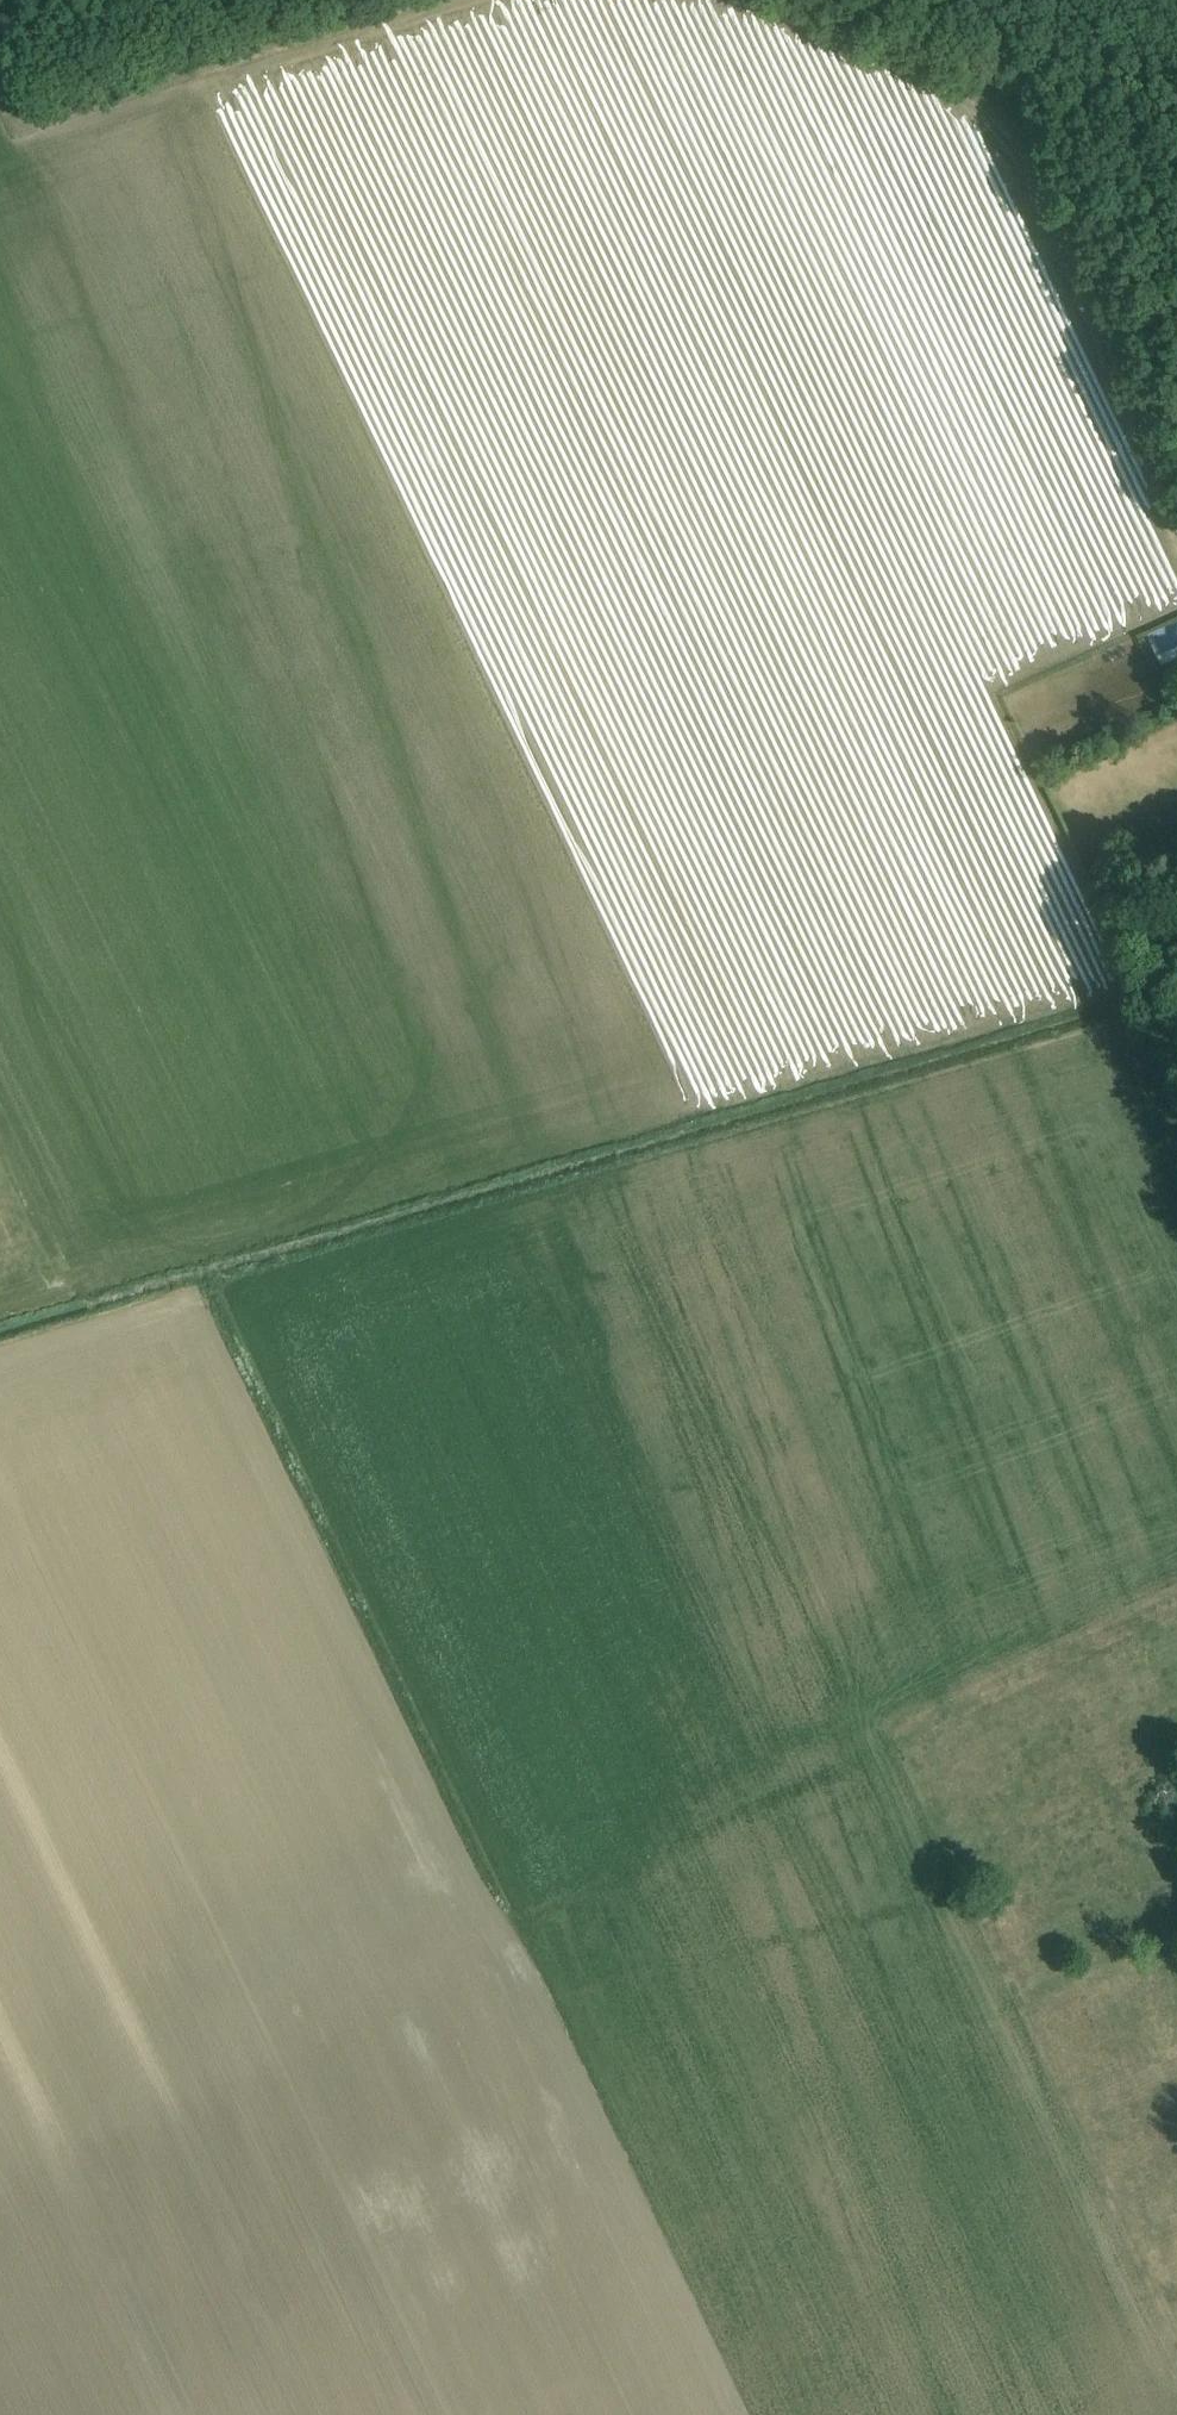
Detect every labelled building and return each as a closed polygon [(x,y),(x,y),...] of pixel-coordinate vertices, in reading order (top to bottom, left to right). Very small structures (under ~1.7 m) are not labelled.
[(1162,659),(1176,652),(1176,616),(1148,630),(1162,659)]
